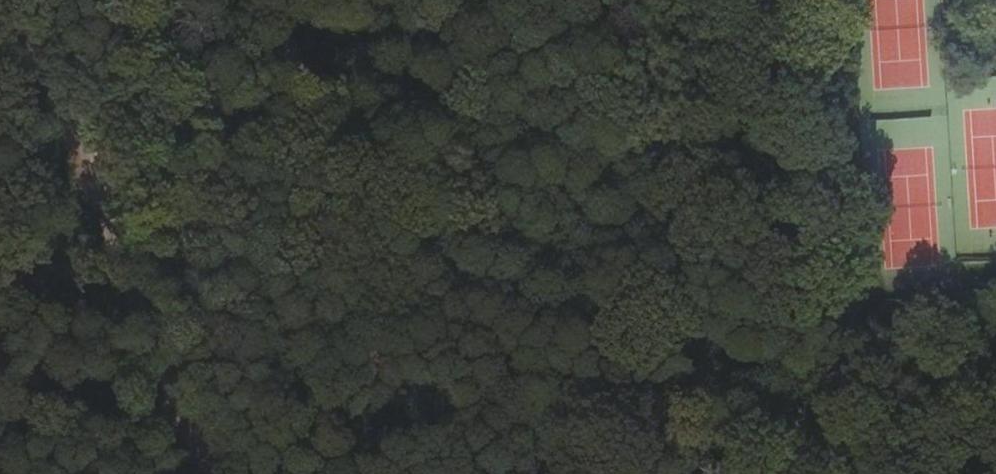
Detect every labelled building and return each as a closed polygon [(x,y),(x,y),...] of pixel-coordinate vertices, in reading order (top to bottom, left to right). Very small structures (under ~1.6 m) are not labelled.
[(933,243),(892,244),(893,267),(934,266),(933,243)]
